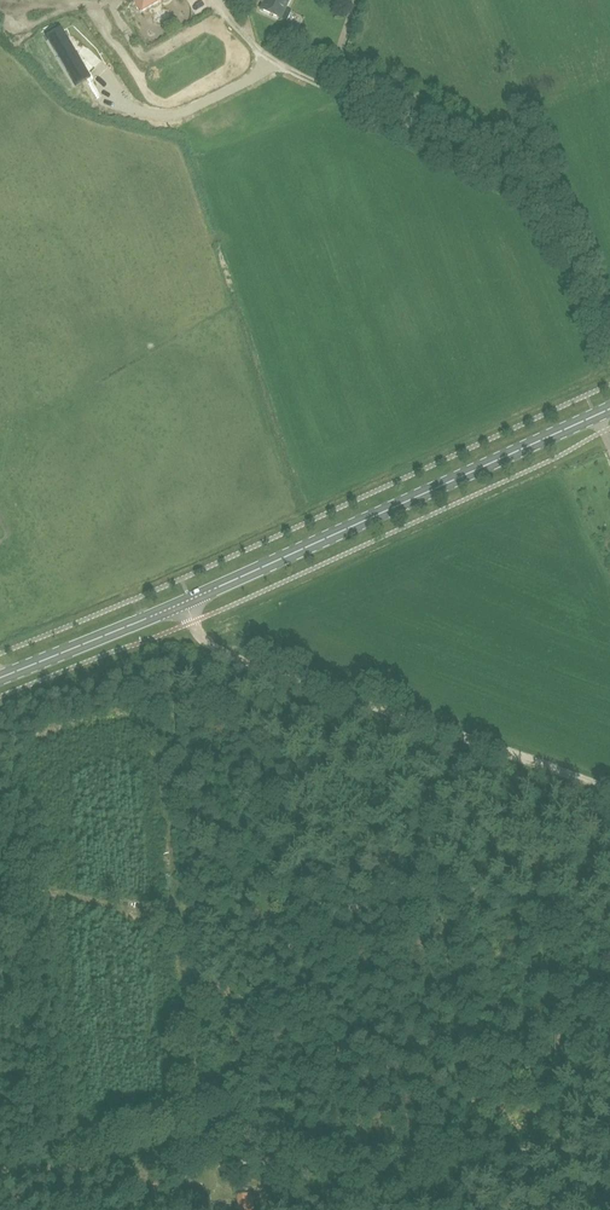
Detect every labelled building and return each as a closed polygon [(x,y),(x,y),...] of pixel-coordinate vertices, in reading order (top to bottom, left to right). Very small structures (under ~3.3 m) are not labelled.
[(133,0),(140,11),(159,0),(133,0)] [(289,0),(260,0),(264,2),(260,8),(280,18),(289,0)] [(47,36),(45,36),(75,86),(76,86),(74,83),(88,75),(89,78),(90,77),(61,27),(60,28),(61,31),(48,38),(47,36)] [(230,1192),(232,1209),(244,1209),(242,1190),(230,1192)]
